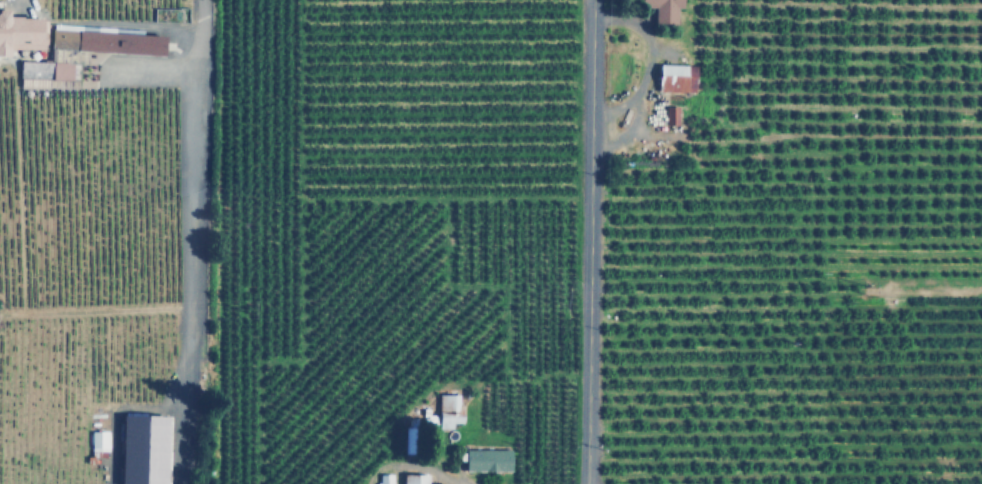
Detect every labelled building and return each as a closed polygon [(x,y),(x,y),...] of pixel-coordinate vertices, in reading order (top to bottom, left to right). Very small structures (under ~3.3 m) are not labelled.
[(637,7),(652,7),(651,24),(673,24),(673,7),(678,7),(678,0),(637,0),(637,7)] [(0,13),(0,53),(13,54),(14,47),(48,48),(48,14),(0,13)] [(53,48),(168,52),(169,33),(53,29),(53,48)] [(73,78),(74,61),(22,60),(21,77),(73,78)] [(692,91),(692,64),(655,63),(655,90),(692,91)] [(675,124),(676,106),(664,105),(664,124),(675,124)] [(459,394),(437,393),(436,423),(458,424),(459,394)] [(172,414),(125,412),(123,483),(170,483),(172,414)] [(109,431),(92,430),(92,449),(109,450),(109,431)] [(507,448),(462,449),(462,471),(507,470),(507,448)] [(392,473),(378,473),(378,483),(391,483),(392,473)] [(400,483),(425,483),(425,474),(400,474),(400,483)]
